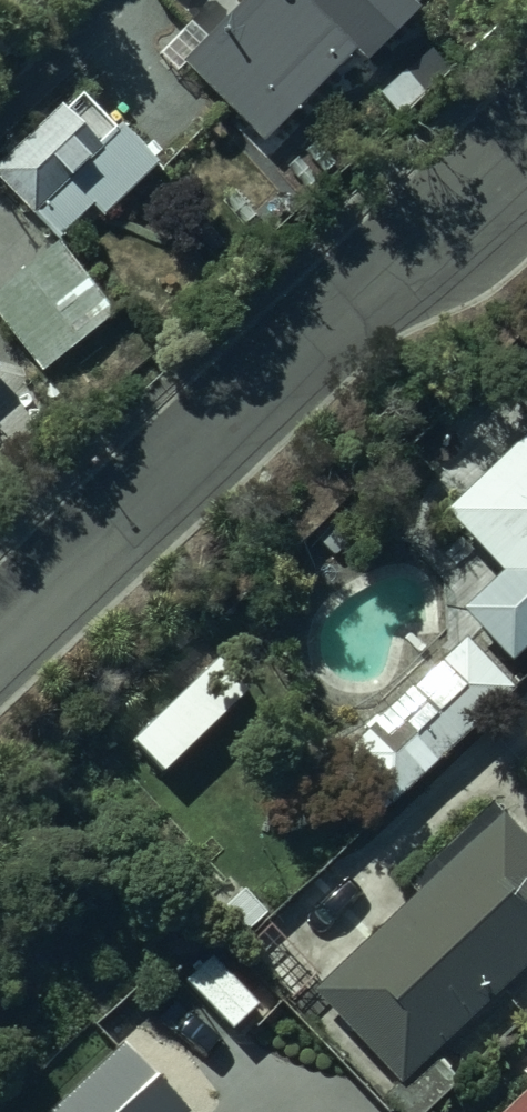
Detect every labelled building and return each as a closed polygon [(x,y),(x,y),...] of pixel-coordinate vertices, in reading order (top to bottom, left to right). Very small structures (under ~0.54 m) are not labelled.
[(263,145),(354,57),(365,68),(432,1),(431,0),(240,0),(245,5),(208,42),(190,23),(158,56),(177,75),(185,67),(263,145)] [(0,168),(0,186),(32,219),(34,217),(59,242),(94,208),(105,220),(159,167),(120,126),(114,132),(81,98),(65,114),(60,110),(0,168)] [(43,374),(114,314),(55,244),(39,256),(26,241),(0,263),(0,322),(43,374)] [(443,514),(502,578),(462,614),(509,666),(526,650),(526,436),(443,514)] [(343,757),(390,809),(511,693),(463,643),(343,757)] [(433,1058),(526,970),(526,844),(492,807),(406,887),(415,897),(311,994),(397,1086),(384,1098),(397,1111),(428,1111),(457,1084),(433,1058)] [(126,1047),(59,1111),(188,1111),(126,1047)] [(508,1111),(526,1111),(526,1094),(508,1111)]
